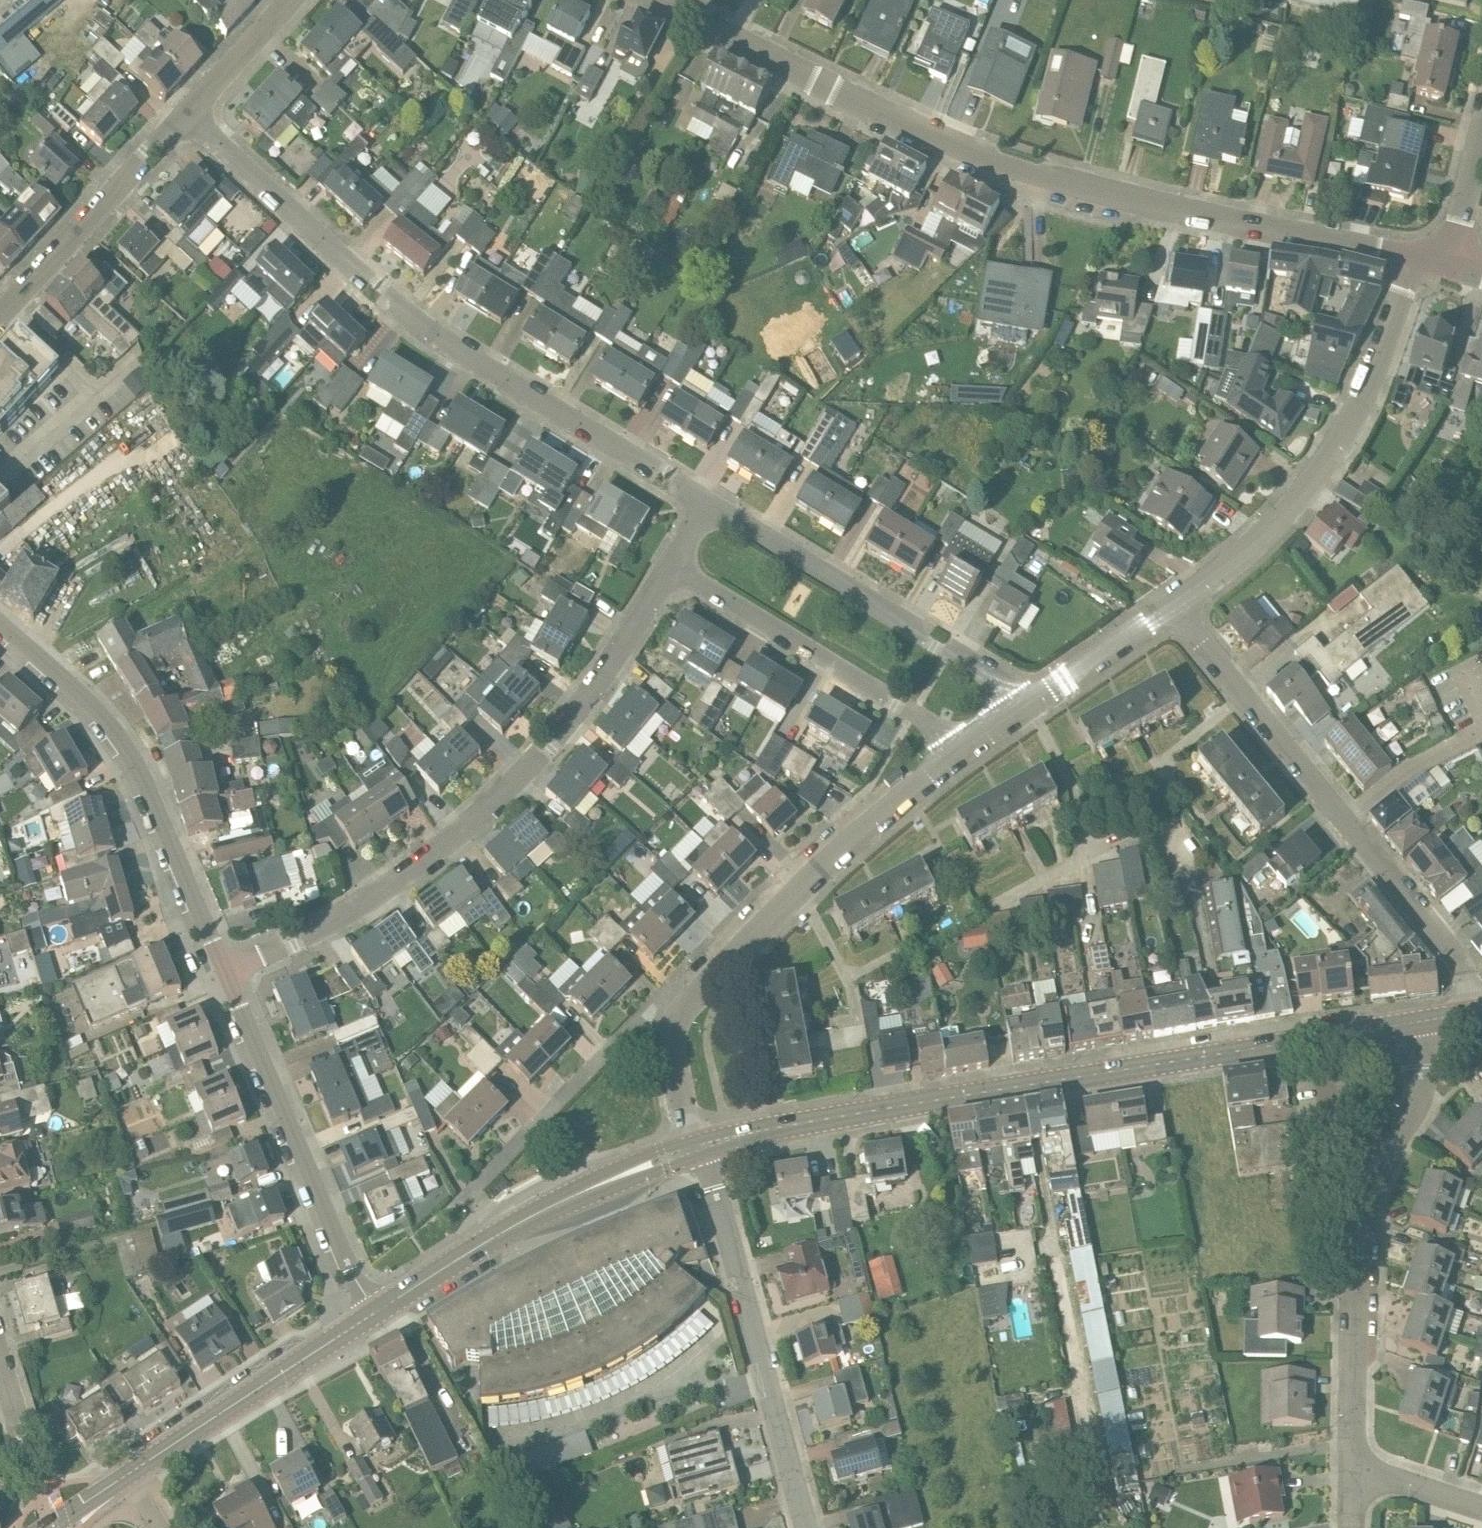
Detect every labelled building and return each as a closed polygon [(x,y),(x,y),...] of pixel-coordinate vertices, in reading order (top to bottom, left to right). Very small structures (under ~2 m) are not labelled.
[(61,3),(58,0),(0,0),(0,54),(61,3)] [(226,38),(255,6),(248,0),(233,0),(221,12),(213,5),(214,3),(215,4),(219,0),(184,0),(226,38)] [(396,39),(398,36),(410,12),(396,0),(376,0),(378,2),(367,13),(373,19),(396,39)] [(441,25),(460,35),(478,0),(454,0),(441,25)] [(493,5),(489,2),(478,24),(511,42),(493,76),(506,83),(532,34),(522,28),(526,21),(525,21),(533,6),(529,4),(531,0),(495,0),(493,5)] [(807,11),(818,16),(816,20),(832,28),(846,0),(813,0),(807,11)] [(914,3),(909,0),(874,0),(855,40),(890,56),(914,3)] [(1288,3),(1355,19),(1359,0),(1288,0),(1288,3)] [(578,8),(567,2),(566,3),(564,2),(548,33),(542,42),(561,52),(553,67),(572,77),(586,50),(576,45),(591,16),(577,9),(578,8)] [(1426,24),(1429,9),(1403,4),(1400,18),(1426,24)] [(1197,7),(1194,19),(1204,21),(1207,9),(1197,7)] [(396,39),(373,19),(361,31),(340,11),(322,31),(353,60),(371,41),(374,44),(378,47),(376,50),(403,74),(417,58),(396,39)] [(947,82),(971,27),(934,11),(926,28),(930,29),(916,64),(931,70),(929,75),(947,82)] [(398,36),(409,41),(417,25),(410,21),(414,14),(410,12),(398,36)] [(647,63),(664,30),(640,17),(632,31),(628,29),(612,60),(623,66),(620,72),(637,81),(644,79),(650,69),(647,63)] [(134,38),(183,83),(201,64),(198,62),(207,53),(183,30),(175,39),(174,39),(173,39),(165,32),(162,35),(149,23),(134,38)] [(1278,30),(1269,28),(1267,35),(1276,37),(1277,37),(1278,30)] [(303,51),(333,78),(337,72),(340,74),(353,60),(322,31),(303,51)] [(1013,107),(1035,49),(994,33),(971,91),(1013,107)] [(1418,63),(1454,72),(1459,54),(1454,53),(1457,41),(1425,33),(1418,63)] [(93,52),(114,72),(125,60),(102,38),(93,52)] [(164,103),(183,83),(134,38),(119,53),(132,66),(129,70),(138,77),(137,77),(164,103)] [(977,43),(967,39),(962,51),(972,55),(977,43)] [(1115,82),(1124,43),(1110,40),(1100,78),(1115,82)] [(138,94),(114,72),(93,52),(88,59),(96,67),(92,71),(103,81),(88,97),(120,127),(137,109),(130,103),(138,94)] [(1087,104),(1097,64),(1054,53),(1037,118),(1068,125),(1074,101),(1087,104)] [(736,87),(744,72),(718,58),(701,91),(707,94),(697,111),(699,111),(694,121),(714,131),(720,120),(713,116),(719,105),(725,108),(731,97),(724,94),(730,84),(736,87)] [(1163,150),(1173,114),(1155,109),(1166,65),(1143,59),(1127,121),(1137,124),(1132,143),(1163,150)] [(458,67),(448,61),(442,73),(452,78),(458,67)] [(1451,87),(1454,72),(1418,63),(1415,79),(1418,80),(1415,92),(1444,99),(1447,86),(1451,87)] [(588,102),(603,74),(589,67),(574,95),(588,102)] [(720,120),(714,131),(705,150),(706,150),(705,152),(726,163),(743,130),(748,133),(772,87),(744,72),(736,87),(730,84),(724,94),(731,97),(725,108),(719,105),(713,116),(720,120)] [(12,86),(5,74),(0,77),(0,93),(12,86)] [(262,96),(294,126),(312,106),(304,98),(280,76),(262,96)] [(321,91),(339,108),(349,98),(338,87),(330,81),(321,91)] [(1343,90),(1343,91),(1343,92),(1343,93),(1343,94),(1344,94),(1344,95),(1345,95),(1345,96),(1346,96),(1347,97),(1348,97),(1349,97),(1350,97),(1351,96),(1352,96),(1352,95),(1353,95),(1353,94),(1354,94),(1354,93),(1354,92),(1355,91),(1354,90),(1354,89),(1354,88),(1353,87),(1353,86),(1352,86),(1351,85),(1350,85),(1349,85),(1348,85),(1347,85),(1346,85),(1346,86),(1345,86),(1344,86),(1344,87),(1343,88),(1343,89),(1343,90)] [(330,117),(339,108),(321,91),(312,100),(330,117)] [(1239,161),(1246,128),(1249,116),(1234,113),(1236,101),(1206,94),(1192,157),(1220,164),(1222,157),(1239,161)] [(276,145),(294,126),(262,96),(244,116),(267,138),(276,145)] [(1407,113),(1410,100),(1389,96),(1387,109),(1407,113)] [(101,148),(120,127),(88,97),(86,99),(96,108),(79,126),(101,148)] [(68,133),(78,123),(63,109),(69,103),(63,98),(51,116),(68,133)] [(503,107),(501,110),(491,121),(507,135),(519,121),(503,107)] [(1378,156),(1416,164),(1423,137),(1406,133),(1410,117),(1368,107),(1359,144),(1380,149),(1378,156)] [(49,140),(61,127),(43,111),(31,124),(49,140)] [(1312,184),(1326,122),(1307,118),(1303,135),(1285,131),(1286,124),(1271,121),(1259,172),(1312,184)] [(318,184),(326,192),(345,210),(374,179),(354,162),(375,139),(366,131),(339,160),(340,161),(335,166),(318,184)] [(809,145),(793,137),(771,184),(788,192),(796,176),(815,185),(813,189),(831,198),(843,173),(839,171),(847,154),(812,138),(809,145)] [(61,191),(69,182),(66,179),(75,169),(61,156),(66,151),(53,139),(29,165),(56,190),(58,188),(61,191)] [(878,185),(873,196),(881,200),(887,202),(892,192),(893,192),(910,158),(887,147),(870,181),(878,185)] [(319,148),(313,154),(318,158),(323,153),(319,148)] [(634,155),(628,152),(615,180),(622,183),(634,155)] [(318,184),(335,166),(325,156),(307,175),(317,184),(318,184)] [(1408,199),(1416,164),(1378,156),(1375,170),(1370,169),(1370,171),(1355,168),(1351,184),(1364,187),(1361,201),(1384,207),(1387,194),(1408,199)] [(879,201),(866,211),(876,222),(902,213),(918,211),(924,199),(914,193),(927,167),(910,158),(893,192),(892,192),(887,202),(881,200),(879,201)] [(40,236),(59,216),(8,168),(9,167),(3,160),(0,163),(0,176),(0,177),(0,185),(11,194),(13,191),(24,200),(13,211),(40,236)] [(513,183),(533,194),(545,172),(525,161),(513,183)] [(393,214),(429,172),(420,164),(393,196),(374,179),(345,210),(364,227),(384,206),(393,214)] [(597,173),(582,169),(575,195),(591,199),(597,173)] [(176,191),(207,220),(226,200),(217,192),(216,192),(194,171),(176,191)] [(404,262),(431,228),(437,220),(417,204),(438,180),(429,172),(393,214),(402,223),(384,246),(404,262)] [(241,193),(227,180),(218,191),(232,203),(241,193)] [(960,228),(977,194),(953,182),(943,201),(939,199),(932,211),(945,217),(934,239),(909,227),(893,259),(920,273),(929,257),(942,264),(950,248),(960,228)] [(737,190),(723,183),(715,199),(729,206),(737,190)] [(219,230),(207,220),(176,191),(157,210),(178,229),(167,240),(194,265),(201,271),(210,261),(199,251),(219,230)] [(977,194),(960,228),(984,240),(989,245),(1014,221),(1001,206),(977,194)] [(589,204),(575,196),(564,213),(578,222),(589,204)] [(851,233),(860,218),(864,212),(859,207),(849,198),(848,197),(844,204),(836,221),(828,235),(836,241),(843,228),(851,233)] [(683,205),(673,199),(660,221),(670,227),(683,205)] [(13,211),(9,216),(3,223),(0,220),(0,238),(20,257),(40,236),(13,211)] [(431,228),(404,262),(424,278),(457,236),(467,244),(485,221),(475,213),(462,230),(454,223),(442,238),(431,228)] [(482,256),(497,235),(486,228),(470,248),(482,256)] [(194,265),(167,240),(160,248),(140,229),(120,251),(142,271),(150,278),(169,258),(186,273),(194,265)] [(251,256),(268,238),(258,229),(241,247),(251,256)] [(3,276),(20,257),(0,238),(0,273),(3,276)] [(801,243),(783,250),(788,264),(806,256),(801,243)] [(267,296),(296,265),(277,248),(249,279),(244,285),(262,302),(267,296)] [(1327,259),(1327,258),(1321,256),(1273,250),(1269,275),(1295,279),(1285,312),(1309,318),(1325,259),(1327,259)] [(788,264),(783,251),(775,255),(780,267),(788,264)] [(534,298),(558,259),(547,253),(528,283),(523,291),(534,298)] [(216,257),(205,269),(221,284),(233,272),(216,257)] [(1234,257),(1228,293),(1257,297),(1262,262),(1234,257)] [(479,311),(496,283),(502,273),(479,259),(456,297),(479,311)] [(548,352),(570,317),(573,312),(578,304),(564,295),(566,292),(560,288),(572,268),(558,259),(534,298),(546,305),(525,339),(548,352)] [(1337,324),(1362,332),(1381,292),(1387,272),(1341,261),(1336,281),(1353,286),(1350,298),(1337,324)] [(1203,299),(1208,268),(1177,263),(1171,306),(1187,308),(1188,305),(1201,307),(1203,299)] [(110,308),(117,300),(129,288),(106,266),(95,279),(80,265),(77,268),(74,270),(71,272),(70,275),(63,283),(131,348),(123,355),(125,357),(142,338),(110,308)] [(296,265),(267,296),(270,299),(258,312),(274,327),(315,283),(296,265)] [(502,325),(519,297),(522,290),(523,291),(528,283),(505,268),(502,273),(496,283),(479,311),(502,325)] [(215,313),(226,301),(246,279),(237,271),(206,305),(215,313)] [(1030,282),(1010,278),(1010,274),(990,271),(989,275),(981,322),(1040,332),(1049,281),(1031,278),(1030,282)] [(1145,338),(1156,308),(1137,305),(1140,281),(1104,276),(1101,296),(1085,308),(1083,324),(1097,326),(1098,319),(1124,324),(1123,335),(1141,338),(1145,338)] [(115,348),(123,355),(131,348),(63,283),(46,301),(70,323),(73,327),(75,324),(109,355),(115,348)] [(292,325),(269,350),(278,359),(290,347),(308,364),(317,354),(348,322),(329,304),(301,333),(292,325)] [(54,338),(64,327),(41,306),(31,317),(54,338)] [(570,317),(548,352),(570,366),(592,332),(603,339),(617,314),(607,307),(595,326),(573,312),(570,317)] [(633,367),(638,358),(615,344),(618,339),(634,314),(622,307),(617,314),(603,339),(614,346),(610,353),(594,380),(616,394),(633,367)] [(1194,331),(1193,340),(1208,342),(1212,312),(1199,310),(1197,310),(1194,331)] [(1212,312),(1208,342),(1223,345),(1227,314),(1212,312)] [(269,350),(292,325),(284,317),(253,351),(260,359),(269,350)] [(1362,332),(1337,324),(1318,319),(1310,350),(1321,352),(1318,367),(1342,373),(1362,332)] [(348,322),(317,354),(317,355),(321,352),(339,369),(366,339),(348,322)] [(73,327),(70,323),(65,328),(73,335),(77,331),(75,329),(73,327)] [(1261,327),(1248,359),(1267,366),(1280,335),(1261,327)] [(1436,334),(1426,330),(1425,333),(1423,332),(1405,387),(1412,390),(1420,393),(1424,382),(1439,387),(1453,343),(1451,342),(1452,339),(1449,338),(1450,335),(1438,330),(1436,334)] [(160,331),(152,339),(160,346),(167,338),(160,331)] [(830,343),(849,370),(865,359),(846,332),(830,343)] [(62,372),(21,333),(0,356),(0,437),(62,372)] [(687,380),(707,347),(696,340),(672,381),(683,388),(662,422),(685,436),(707,400),(710,394),(687,380)] [(1204,368),(1208,342),(1193,340),(1190,366),(1204,368)] [(1208,342),(1204,368),(1220,370),(1223,345),(1208,342)] [(672,381),(689,351),(678,344),(663,369),(640,355),(638,358),(633,367),(616,394),(639,408),(660,374),(672,381)] [(1453,398),(1449,410),(1454,412),(1466,415),(1474,386),(1481,388),(1481,348),(1480,347),(1479,350),(1471,348),(1461,385),(1457,384),(1453,398)] [(392,403),(411,372),(388,358),(369,389),(392,403)] [(1271,368),(1267,366),(1248,359),(1229,404),(1281,440),(1303,408),(1282,394),(1273,408),(1259,398),(1271,368)] [(332,406),(354,375),(345,368),(328,390),(325,387),(314,401),(328,411),(332,406)] [(140,369),(124,383),(136,397),(152,383),(140,369)] [(258,380),(249,372),(238,384),(265,409),(276,397),(258,380)] [(434,386),(411,372),(382,418),(406,432),(396,448),(409,455),(417,441),(429,423),(441,404),(428,396),(434,386)] [(753,478),(776,439),(752,425),(781,378),(771,372),(755,398),(740,423),(751,430),(730,464),(753,478)] [(354,375),(332,406),(342,413),(365,383),(354,375)] [(1163,379),(1156,389),(1165,395),(1172,385),(1163,379)] [(1404,410),(1412,390),(1405,387),(1397,385),(1391,405),(1404,410)] [(1001,405),(1008,391),(952,388),(952,404),(1001,405)] [(740,423),(755,398),(744,391),(728,416),(740,423)] [(707,400),(685,436),(708,450),(724,423),(726,419),(717,414),(721,408),(707,400)] [(464,447),(482,416),(459,402),(442,430),(429,423),(417,441),(440,455),(450,439),(464,447)] [(1310,408),(1307,419),(1318,422),(1321,411),(1310,408)] [(829,409),(825,414),(835,421),(839,416),(829,409)] [(810,462),(835,421),(825,414),(806,446),(782,431),(776,439),(753,478),(776,492),(799,456),(810,462)] [(478,504),(490,485),(501,466),(488,458),(505,430),(482,416),(464,447),(477,455),(469,469),(481,476),(468,498),(478,504)] [(822,520),(845,482),(829,472),(857,427),(839,416),(835,421),(810,462),(820,469),(815,478),(816,478),(798,506),(822,520)] [(1232,491),(1244,472),(1241,470),(1256,448),(1220,425),(1207,445),(1214,450),(1201,471),(1232,491)] [(536,491),(554,459),(532,446),(515,474),(501,466),(490,485),(478,504),(489,510),(503,488),(515,496),(523,483),(536,491)] [(562,529),(583,493),(570,485),(577,473),(554,459),(536,491),(528,504),(553,519),(551,522),(562,529)] [(214,474),(220,480),(229,470),(223,464),(214,474)] [(1206,517),(1215,503),(1168,473),(1152,496),(1161,502),(1150,518),(1183,540),(1201,513),(1206,517)] [(879,505),(891,483),(880,477),(868,498),(879,505)] [(891,483),(879,505),(891,512),(906,487),(893,479),(891,483)] [(845,482),(822,520),(845,534),(862,506),(859,504),(865,494),(845,482)] [(1367,510),(1377,517),(1377,516),(1381,508),(1388,496),(1365,482),(1358,494),(1342,483),(1334,493),(1367,510)] [(0,520),(0,540),(1,541),(46,501),(36,489),(0,520)] [(608,534),(626,503),(604,489),(596,501),(583,493),(562,529),(572,535),(577,528),(602,543),(608,534)] [(12,508),(0,498),(0,519),(12,508)] [(626,503),(608,534),(622,543),(609,565),(617,570),(649,517),(626,503)] [(1351,553),(1367,534),(1336,507),(1307,541),(1332,562),(1345,548),(1351,553)] [(1368,528),(1377,517),(1367,510),(1358,520),(1368,528)] [(483,514),(470,517),(473,530),(486,527),(483,514)] [(949,548),(957,536),(965,523),(952,515),(936,540),(949,548)] [(892,562),(911,530),(888,516),(868,548),(892,562)] [(1126,580),(1143,553),(1130,545),(1137,534),(1109,516),(1093,542),(1106,550),(1098,562),(1126,580)] [(911,530),(892,562),(915,577),(935,544),(911,530)] [(957,536),(949,548),(944,557),(955,564),(939,591),(965,607),(983,577),(970,570),(982,551),(957,536)] [(1300,537),(1290,547),(1300,557),(1310,547),(1300,537)] [(1030,555),(1034,548),(1020,539),(1016,546),(1030,555)] [(1007,588),(1020,567),(1010,555),(995,581),(1007,588)] [(35,621),(60,579),(25,558),(12,582),(0,572),(0,600),(1,601),(35,621)] [(1330,688),(1429,608),(1397,566),(1360,596),(1372,612),(1325,652),(1314,638),(1295,653),(1303,664),(1268,692),(1285,713),(1295,704),(1312,726),(1330,711),(1308,684),(1319,675),(1330,688)] [(523,570),(513,580),(520,587),(530,577),(523,570)] [(576,587),(557,576),(552,584),(553,585),(569,594),(572,595),(576,587)] [(563,603),(569,594),(551,583),(542,598),(558,607),(546,626),(574,643),(589,619),(563,603)] [(576,587),(572,595),(589,606),(596,595),(578,584),(576,587)] [(1012,635),(1029,606),(1005,591),(987,620),(1012,635)] [(1266,595),(1253,606),(1229,625),(1248,649),(1256,644),(1266,656),(1295,632),(1283,617),(1266,595)] [(1286,621),(1289,625),(1299,628),(1302,618),(1288,614),(1286,621)] [(688,668),(710,632),(686,617),(669,644),(660,659),(685,672),(688,668)] [(190,648),(199,643),(199,642),(197,643),(195,639),(188,641),(181,619),(143,636),(136,640),(128,624),(102,639),(100,640),(117,671),(139,660),(146,671),(190,648)] [(559,668),(574,643),(546,626),(535,645),(518,636),(516,638),(511,633),(505,638),(511,644),(508,647),(526,662),(533,653),(559,668)] [(711,682),(712,683),(712,682),(726,660),(734,646),(710,632),(688,668),(711,682)] [(215,709),(242,699),(240,696),(250,692),(244,679),(234,682),(233,680),(222,684),(218,670),(212,672),(199,643),(190,648),(146,671),(139,660),(117,671),(143,712),(145,716),(169,707),(167,701),(154,680),(183,668),(194,695),(177,702),(178,704),(177,704),(184,720),(215,709)] [(518,670),(526,662),(508,647),(498,660),(513,674),(497,691),(521,712),(541,691),(518,670)] [(756,659),(733,696),(756,710),(779,673),(756,659)] [(431,660),(422,672),(433,680),(442,668),(431,660)] [(779,673),(756,710),(756,711),(762,701),(785,715),(802,687),(779,673)] [(647,686),(666,701),(674,692),(672,691),(675,687),(666,679),(663,683),(655,676),(647,686)] [(479,713),(502,734),(521,712),(497,691),(482,677),(467,694),(454,708),(470,722),(479,713)] [(27,694),(10,679),(1,689),(0,688),(0,718),(3,721),(27,694)] [(1166,682),(1080,728),(1095,756),(1181,710),(1166,682)] [(699,727),(722,689),(712,683),(707,690),(700,703),(689,721),(699,727)] [(733,696),(722,689),(699,727),(709,732),(710,730),(733,696)] [(671,728),(682,714),(666,701),(659,710),(635,690),(616,712),(642,733),(656,716),(671,728)] [(1419,705),(1431,699),(1427,690),(1415,696),(1419,705)] [(21,751),(44,731),(35,718),(44,708),(27,694),(3,721),(19,735),(13,741),(21,751)] [(215,709),(220,721),(246,712),(242,699),(215,709)] [(1431,699),(1419,705),(1423,714),(1436,708),(1431,699)] [(831,742),(847,715),(823,700),(806,727),(831,742)] [(190,729),(184,720),(177,704),(169,707),(145,716),(159,742),(162,741),(190,729)] [(461,732),(470,722),(454,708),(442,720),(455,735),(438,750),(460,774),(481,754),(461,732)] [(627,750),(642,733),(616,712),(598,734),(621,754),(615,762),(632,776),(639,783),(650,770),(627,750)] [(831,742),(855,757),(871,730),(847,715),(831,742)] [(1428,723),(1432,732),(1442,727),(1445,726),(1440,717),(1428,723)] [(1338,761),(1365,739),(1352,722),(1324,744),(1338,761)] [(1442,727),(1432,732),(1429,733),(1433,742),(1446,736),(1442,727)] [(365,747),(375,739),(367,728),(356,735),(365,747)] [(190,729),(162,741),(167,754),(199,747),(190,729)] [(46,774),(78,755),(66,736),(54,743),(44,731),(21,751),(28,760),(25,762),(36,780),(46,774)] [(729,734),(723,743),(733,749),(738,740),(729,734)] [(766,774),(785,742),(774,736),(755,767),(766,774)] [(387,749),(396,763),(410,779),(418,772),(439,794),(460,774),(438,750),(421,766),(408,752),(399,738),(387,749)] [(1350,776),(1378,754),(1365,739),(1338,761),(1350,776)] [(235,763),(263,761),(260,740),(233,743),(235,763)] [(795,749),(785,742),(766,774),(776,780),(782,769),(795,749)] [(1285,817),(1223,742),(1199,762),(1260,837),(1285,817)] [(181,812),(246,795),(243,781),(218,788),(214,770),(206,772),(199,747),(167,754),(170,765),(174,783),(181,812)] [(818,763),(795,749),(782,769),(805,784),(818,763)] [(632,776),(615,762),(608,770),(584,750),(566,773),(591,794),(606,776),(621,789),(632,776)] [(1378,754),(1350,776),(1364,793),(1391,771),(1378,754)] [(56,807),(85,794),(77,781),(89,774),(78,755),(46,774),(56,792),(49,796),(56,807)] [(323,762),(330,772),(336,768),(330,757),(323,762)] [(323,777),(330,772),(323,762),(316,767),(323,777)] [(818,763),(805,784),(826,796),(839,776),(818,763)] [(576,811),(591,794),(566,773),(547,795),(570,815),(564,823),(580,837),(591,824),(576,811)] [(1413,816),(1412,815),(1440,792),(1427,773),(1370,817),(1385,837),(1413,816)] [(365,787),(372,797),(391,825),(409,813),(407,809),(417,802),(398,774),(390,779),(388,776),(382,776),(365,787)] [(957,820),(972,848),(1058,801),(1043,774),(957,820)] [(712,787),(713,788),(737,814),(746,806),(753,813),(775,837),(796,818),(774,794),(774,793),(768,784),(767,785),(758,776),(736,796),(721,778),(712,787)] [(727,823),(737,814),(713,788),(704,797),(727,823)] [(1160,793),(1168,805),(1177,800),(1169,788),(1160,793)] [(246,795),(181,812),(190,836),(225,827),(220,811),(223,810),(227,813),(235,812),(235,813),(264,807),(262,793),(261,793),(261,791),(246,795)] [(72,838),(109,827),(102,803),(90,806),(88,793),(85,794),(56,807),(49,810),(54,828),(68,824),(72,838)] [(373,837),(391,825),(372,797),(354,809),(373,837)] [(373,837),(354,809),(347,799),(329,811),(333,817),(314,831),(317,843),(332,839),(339,851),(351,843),(355,850),(373,837)] [(1429,839),(1447,824),(1438,814),(1427,823),(1426,821),(1420,825),(1415,819),(1388,840),(1403,859),(1429,838),(1429,839)] [(559,859),(572,848),(557,831),(549,839),(529,817),(507,836),(528,859),(546,844),(559,859)] [(703,844),(736,876),(755,857),(731,834),(733,833),(722,822),(704,840),(705,842),(703,844)] [(68,876),(100,867),(98,856),(116,850),(109,827),(72,838),(76,851),(62,855),(68,876)] [(1424,886),(1468,850),(1475,845),(1463,830),(1450,841),(1452,844),(1443,851),(1435,841),(1407,864),(1424,886)] [(694,832),(675,852),(685,862),(704,842),(694,832)] [(220,867),(257,858),(256,857),(270,855),(275,853),(272,839),(271,834),(215,848),(220,867)] [(511,875),(528,859),(507,836),(486,856),(506,878),(497,885),(512,901),(524,890),(511,875)] [(1295,882),(1321,860),(1302,837),(1276,858),(1286,870),(1277,878),(1286,889),(1295,881),(1295,882)] [(335,855),(327,844),(312,849),(315,860),(335,855)] [(718,895),(736,876),(703,844),(684,863),(694,873),(694,872),(718,895)] [(1148,900),(1139,849),(1119,854),(1121,863),(1129,904),(1148,900)] [(1424,886),(1440,905),(1462,887),(1474,901),(1481,895),(1481,868),(1468,850),(1424,886)] [(659,863),(680,884),(690,874),(669,853),(659,863)] [(1247,882),(1271,863),(1263,853),(1239,872),(1247,882)] [(288,877),(298,874),(295,862),(293,855),(223,876),(233,908),(291,890),(288,877)] [(103,896),(126,890),(118,863),(100,869),(100,867),(68,876),(69,876),(61,878),(68,907),(22,918),(25,927),(41,924),(42,928),(70,920),(88,915),(103,896)] [(673,891),(680,884),(659,863),(651,871),(665,885),(642,908),(651,917),(651,916),(674,939),(694,919),(673,898),(676,896),(673,891)] [(1121,863),(1107,866),(1115,907),(1129,904),(1121,863)] [(835,912),(850,940),(936,894),(921,866),(835,912)] [(1107,866),(1092,868),(1101,910),(1115,907),(1107,866)] [(440,889),(460,916),(477,903),(497,930),(512,919),(490,890),(481,897),(463,872),(440,889)] [(32,873),(20,876),(24,889),(36,885),(32,873)] [(1369,881),(1350,896),(1358,906),(1377,890),(1369,881)] [(1203,890),(1216,963),(1268,954),(1261,922),(1240,883),(1203,890)] [(1082,887),(1070,888),(1074,910),(1085,909),(1082,887)] [(1059,890),(1062,914),(1072,913),(1071,911),(1074,910),(1070,888),(1059,890)] [(441,930),(460,916),(440,889),(416,906),(434,931),(426,937),(438,954),(452,944),(441,930)] [(97,931),(99,931),(107,950),(131,940),(125,923),(135,920),(126,890),(103,896),(88,915),(70,920),(76,942),(98,936),(97,931)] [(1062,914),(1059,890),(1048,891),(1051,916),(1062,914)] [(1358,906),(1378,930),(1397,952),(1415,937),(1377,890),(1358,906)] [(1032,900),(1036,928),(1036,929),(1048,927),(1044,898),(1032,900)] [(1032,900),(1020,901),(1024,930),(1036,928),(1032,900)] [(1172,901),(1163,903),(1165,914),(1174,912),(1172,901)] [(1265,906),(1256,913),(1261,920),(1270,913),(1265,906)] [(1010,913),(998,915),(1003,942),(1015,940),(1010,913)] [(1003,942),(998,915),(986,917),(992,944),(1003,942)] [(598,925),(619,945),(628,936),(607,916),(598,925)] [(631,937),(654,959),(674,939),(651,916),(651,917),(631,937)] [(438,954),(426,937),(417,943),(399,919),(376,936),(395,961),(396,963),(402,970),(413,963),(422,976),(434,967),(430,961),(438,954)] [(610,955),(619,945),(598,925),(589,934),(610,955)] [(28,936),(33,951),(33,952),(47,948),(41,928),(27,932),(28,936)] [(1378,930),(1355,949),(1367,962),(1367,968),(1403,963),(1403,960),(1397,952),(1378,930)] [(33,951),(28,936),(27,932),(7,937),(12,957),(33,951)] [(1481,935),(1472,943),(1481,956),(1481,936),(1481,935)] [(388,991),(377,976),(396,963),(395,961),(376,936),(352,953),(370,978),(361,984),(363,985),(382,1011),(390,1005),(388,1003),(389,1002),(383,994),(388,991)] [(1415,937),(1397,952),(1403,960),(1420,959),(1420,962),(1435,961),(1415,937)] [(112,961),(136,951),(131,940),(107,950),(112,961)] [(527,946),(512,961),(532,980),(535,977),(542,970),(533,961),(529,957),(533,952),(527,946)] [(1095,975),(1112,971),(1107,946),(1090,949),(1095,975)] [(1353,997),(1348,958),(1346,946),(1330,948),(1331,955),(1294,960),(1300,998),(1322,995),(1323,1001),(1353,997)] [(74,986),(92,1030),(182,993),(164,949),(74,986)] [(1216,963),(1218,977),(1233,975),(1235,985),(1245,984),(1250,1020),(1293,1012),(1285,971),(1278,952),(1268,954),(1216,963)] [(47,987),(63,982),(54,953),(38,958),(47,987)] [(1403,960),(1403,963),(1406,997),(1406,1000),(1439,996),(1435,961),(1420,962),(1420,959),(1403,960)] [(589,978),(612,1001),(631,983),(608,960),(589,978)] [(1194,1030),(1216,1026),(1197,981),(1199,981),(1198,975),(1190,976),(1188,960),(1178,962),(1180,978),(1181,984),(1185,984),(1194,1030)] [(1403,963),(1367,968),(1372,1001),(1406,997),(1403,963)] [(363,985),(361,984),(348,964),(338,972),(353,992),(363,985)] [(943,965),(931,973),(941,988),(953,980),(943,965)] [(612,1001),(589,978),(581,970),(559,992),(545,978),(536,987),(557,1008),(566,999),(568,1001),(571,998),(593,1020),(612,1001)] [(479,971),(468,979),(475,989),(486,982),(479,971)] [(1152,1038),(1145,991),(1143,980),(1123,984),(1121,972),(1112,974),(1113,982),(1115,989),(1118,1006),(1124,1042),(1152,1038)] [(946,1075),(939,1032),(934,1001),(930,975),(905,983),(906,995),(900,1013),(903,1029),(910,1069),(912,1068),(911,1066),(921,1065),(923,1079),(946,1075)] [(548,1017),(557,1008),(536,987),(527,978),(526,977),(519,984),(517,987),(548,1017)] [(764,985),(782,1081),(813,1075),(796,979),(764,985)] [(288,1017),(317,1005),(307,980),(278,992),(288,1017)] [(1036,1019),(1043,1058),(1067,1054),(1060,1010),(1059,1010),(1054,981),(1034,984),(1039,1014),(1036,1014),(1037,1018),(1036,1019)] [(1197,981),(1216,1026),(1250,1020),(1245,984),(1235,985),(1221,989),(1222,995),(1207,998),(1200,981),(1199,981),(1197,981)] [(1181,984),(1152,990),(1145,991),(1152,1038),(1194,1030),(1185,984),(1181,984)] [(1004,1011),(1032,1006),(1029,987),(1001,992),(1004,1008),(1004,1011)] [(1097,1048),(1124,1042),(1118,1006),(1115,989),(1086,995),(1088,1011),(1091,1030),(1094,1029),(1097,1048)] [(2,1003),(18,998),(17,993),(0,997),(2,1003)] [(1071,1053),(1097,1048),(1094,1029),(1091,1030),(1088,1011),(1086,995),(1062,999),(1065,1015),(1071,1053)] [(903,1029),(900,1013),(882,1015),(878,1016),(876,1005),(865,1004),(864,1000),(860,999),(868,1043),(879,1041),(885,1073),(910,1069),(903,1029)] [(337,1044),(357,1036),(379,1027),(377,1015),(339,1030),(327,1001),(317,1005),(288,1017),(298,1042),(326,1031),(328,1036),(333,1034),(337,1044)] [(177,1046),(210,1032),(201,1010),(183,1017),(178,1006),(156,1015),(161,1027),(168,1024),(177,1046)] [(460,1008),(451,1017),(461,1027),(470,1018),(460,1008)] [(1014,1063),(1043,1058),(1036,1019),(1006,1024),(1014,1063)] [(571,1042),(548,1020),(527,1041),(550,1064),(571,1042)] [(447,1026),(434,1034),(439,1043),(452,1036),(447,1026)] [(527,1041),(520,1034),(517,1032),(496,1053),(469,1026),(459,1036),(474,1050),(495,1071),(504,1061),(507,1062),(530,1085),(550,1064),(527,1041)] [(145,1027),(135,1031),(138,1039),(148,1034),(145,1027)] [(379,1027),(357,1036),(361,1044),(367,1041),(370,1048),(382,1044),(379,1037),(382,1035),(379,1027)] [(939,1032),(946,1075),(989,1067),(985,1040),(969,1043),(961,1044),(958,1029),(939,1032)] [(185,1081),(206,1073),(201,1062),(219,1055),(210,1032),(177,1046),(186,1069),(162,1079),(166,1089),(185,1082),(185,1081)] [(351,1087),(361,1083),(369,1079),(361,1058),(353,1041),(333,1050),(338,1061),(311,1072),(323,1099),(351,1087)] [(483,1083),(495,1071),(474,1050),(465,1059),(479,1073),(457,1095),(455,1093),(488,1127),(507,1108),(483,1083)] [(409,1071),(420,1061),(413,1054),(402,1064),(409,1071)] [(22,1093),(14,1065),(0,1069),(0,1068),(0,1099),(4,1098),(22,1093)] [(1288,1102),(1283,1067),(1224,1078),(1233,1133),(1251,1131),(1250,1124),(1256,1123),(1253,1109),(1269,1107),(1269,1105),(1288,1102)] [(116,1072),(104,1077),(112,1095),(123,1090),(116,1072)] [(204,1113),(238,1099),(229,1077),(210,1084),(206,1073),(185,1081),(185,1082),(188,1093),(194,1090),(204,1113)] [(420,1090),(418,1085),(417,1081),(405,1086),(406,1090),(408,1095),(420,1090)] [(351,1087),(323,1099),(334,1126),(360,1115),(364,1125),(396,1112),(389,1096),(370,1104),(361,1083),(351,1087)] [(22,1093),(4,1098),(7,1109),(3,1110),(3,1112),(0,1112),(0,1141),(23,1134),(20,1123),(31,1120),(28,1109),(49,1103),(45,1087),(22,1093)] [(437,1130),(420,1090),(408,1095),(414,1108),(419,1121),(424,1135),(437,1130)] [(469,1146),(488,1127),(455,1093),(435,1113),(446,1123),(469,1146)] [(1113,1102),(1119,1136),(1121,1151),(1167,1144),(1163,1118),(1145,1120),(1142,1097),(1113,1102)] [(238,1099),(204,1113),(213,1134),(204,1138),(192,1143),(197,1155),(234,1140),(230,1128),(247,1121),(238,1099)] [(1052,1195),(1066,1192),(1072,1223),(1065,1224),(1070,1253),(1091,1249),(1092,1249),(1081,1189),(1080,1190),(1063,1099),(1024,1106),(1030,1144),(1042,1142),(1052,1195)] [(1092,1140),(1119,1136),(1113,1102),(1085,1106),(1089,1129),(1073,1132),(1077,1158),(1094,1155),(1092,1140)] [(1024,1106),(994,1111),(1004,1166),(1006,1166),(1008,1179),(1011,1193),(1026,1191),(1020,1162),(1033,1160),(1030,1144),(1024,1106)] [(391,1133),(419,1121),(414,1108),(380,1122),(385,1133),(378,1136),(377,1135),(344,1149),(355,1175),(384,1163),(388,1173),(399,1168),(395,1160),(401,1157),(391,1133)] [(1477,1110),(1461,1128),(1481,1146),(1481,1115),(1477,1110)] [(993,1168),(1004,1166),(994,1111),(972,1115),(980,1154),(990,1152),(993,1168)] [(983,1171),(980,1154),(972,1115),(949,1119),(959,1173),(959,1175),(983,1171)] [(1233,1133),(1232,1134),(1240,1178),(1264,1175),(1300,1168),(1293,1124),(1251,1131),(1233,1133)] [(40,1125),(30,1128),(33,1140),(44,1136),(40,1125)] [(1481,1160),(1481,1146),(1461,1128),(1444,1146),(1472,1171),(1481,1160)] [(132,1143),(139,1160),(150,1156),(143,1139),(132,1143)] [(31,1188),(24,1159),(29,1158),(25,1144),(0,1151),(0,1153),(3,1163),(0,1164),(0,1196),(31,1188)] [(874,1176),(876,1188),(906,1183),(900,1147),(864,1153),(867,1177),(874,1176)] [(259,1152),(258,1148),(228,1160),(239,1187),(268,1175),(263,1163),(265,1162),(261,1151),(259,1152)] [(407,1185),(406,1182),(430,1172),(424,1158),(387,1173),(391,1183),(386,1185),(388,1189),(365,1199),(377,1228),(395,1221),(393,1216),(404,1211),(402,1206),(414,1201),(410,1193),(412,1192),(409,1184),(407,1185)] [(852,1221),(845,1182),(831,1185),(830,1180),(809,1183),(806,1166),(777,1171),(783,1207),(830,1199),(832,1215),(834,1223),(852,1221)] [(1420,1198),(1456,1210),(1463,1186),(1428,1174),(1420,1198)] [(877,1196),(876,1188),(874,1176),(867,1177),(856,1179),(856,1181),(845,1182),(852,1221),(852,1223),(870,1220),(866,1198),(877,1196)] [(1008,1179),(998,1180),(1001,1195),(1011,1193),(1008,1179)] [(211,1202),(232,1195),(228,1183),(207,1190),(211,1202)] [(285,1220),(275,1194),(228,1212),(238,1238),(285,1220)] [(1448,1233),(1456,1210),(1420,1198),(1412,1221),(1448,1233)] [(21,1204),(0,1209),(0,1239),(48,1227),(42,1205),(22,1210),(21,1204)] [(167,1218),(159,1221),(164,1239),(217,1222),(212,1205),(167,1218)] [(480,1361),(481,1400),(491,1399),(504,1398),(513,1397),(528,1395),(538,1393),(548,1391),(564,1386),(581,1381),(592,1376),(604,1371),(616,1365),(627,1359),(634,1355),(642,1349),(651,1343),(664,1333),(675,1324),(687,1313),(696,1303),(705,1293),(676,1269),(699,1265),(695,1252),(698,1251),(694,1241),(691,1242),(679,1206),(657,1213),(656,1210),(624,1222),(626,1225),(583,1242),(582,1239),(552,1253),(553,1256),(512,1276),(511,1274),(481,1289),(483,1292),(444,1315),(442,1313),(429,1321),(431,1324),(429,1325),(450,1357),(447,1359),(453,1368),(468,1359),(480,1361)] [(63,1237),(97,1228),(92,1211),(58,1220),(63,1237)] [(974,1230),(981,1229),(980,1220),(973,1221),(974,1230)] [(824,1239),(828,1238),(826,1230),(816,1232),(819,1241),(824,1239)] [(860,1249),(856,1232),(828,1238),(824,1239),(827,1251),(841,1248),(847,1252),(860,1249)] [(995,1246),(993,1233),(968,1237),(970,1250),(995,1246)] [(1413,1273),(1448,1284),(1455,1261),(1462,1263),(1466,1252),(1431,1241),(1428,1251),(1421,1249),(1413,1273)] [(788,1303),(829,1292),(815,1244),(786,1252),(790,1268),(779,1271),(788,1303)] [(970,1250),(973,1265),(998,1261),(995,1246),(970,1250)] [(1072,1266),(1094,1262),(1091,1249),(1070,1253),(1072,1266)] [(274,1325),(305,1305),(300,1299),(304,1287),(311,1284),(298,1251),(259,1267),(264,1281),(264,1285),(253,1292),(257,1298),(274,1325)] [(877,1294),(879,1301),(902,1295),(893,1258),(870,1264),(877,1294)] [(1096,1274),(1094,1262),(1072,1266),(1075,1278),(1096,1274)] [(21,1310),(55,1300),(49,1280),(57,1278),(53,1264),(24,1273),(28,1285),(14,1289),(21,1310)] [(1108,1266),(1098,1268),(1100,1277),(1109,1275),(1108,1266)] [(1440,1306),(1448,1284),(1413,1273),(1405,1295),(1418,1300),(1453,1311),(1453,1310),(1440,1306)] [(1098,1287),(1096,1274),(1075,1278),(1077,1291),(1098,1287)] [(1101,1300),(1098,1287),(1077,1291),(1079,1304),(1101,1300)] [(993,1289),(978,1292),(983,1323),(999,1320),(993,1289)] [(1294,1324),(1294,1323),(1295,1292),(1252,1291),(1252,1309),(1261,1309),(1261,1340),(1245,1339),(1245,1357),(1244,1357),(1244,1358),(1287,1359),(1287,1343),(1301,1343),(1302,1324),(1294,1324)] [(869,1294),(859,1296),(862,1307),(872,1304),(869,1294)] [(840,1313),(862,1307),(859,1296),(837,1302),(840,1313)] [(55,1300),(21,1310),(27,1332),(41,1328),(44,1340),(73,1332),(69,1318),(61,1321),(55,1300)] [(1103,1312),(1101,1300),(1079,1304),(1082,1316),(1103,1312)] [(1446,1334),(1453,1311),(1418,1300),(1411,1322),(1446,1334)] [(862,1307),(866,1321),(876,1318),(872,1304),(862,1307)] [(214,1364),(241,1347),(215,1307),(176,1333),(194,1361),(206,1353),(214,1364)] [(844,1327),(866,1321),(862,1307),(840,1313),(844,1327)] [(258,1312),(248,1319),(253,1327),(264,1320),(258,1312)] [(1106,1324),(1103,1312),(1082,1316),(1084,1328),(1106,1324)] [(1438,1357),(1446,1334),(1411,1322),(1403,1345),(1438,1357)] [(1108,1337),(1106,1324),(1084,1328),(1087,1341),(1108,1337)] [(806,1368),(839,1359),(836,1348),(845,1346),(840,1327),(798,1338),(806,1368)] [(400,1337),(369,1352),(382,1376),(412,1361),(400,1337)] [(1111,1349),(1108,1337),(1087,1341),(1090,1353),(1111,1349)] [(174,1339),(168,1343),(176,1354),(182,1350),(174,1339)] [(143,1368),(163,1398),(182,1386),(174,1374),(184,1367),(167,1342),(156,1349),(161,1356),(143,1368)] [(1092,1365),(1113,1362),(1111,1349),(1090,1353),(1092,1365)] [(412,1361),(382,1376),(395,1400),(396,1399),(405,1417),(431,1404),(417,1375),(408,1380),(406,1375),(416,1370),(412,1361)] [(884,1361),(877,1363),(879,1370),(886,1368),(884,1361)] [(1095,1378),(1116,1374),(1113,1362),(1092,1365),(1095,1378)] [(1407,1397),(1442,1409),(1450,1411),(1458,1388),(1455,1387),(1459,1376),(1426,1365),(1422,1376),(1415,1374),(1407,1397)] [(823,1429),(853,1420),(849,1408),(869,1402),(859,1367),(833,1375),(839,1394),(815,1401),(823,1429)] [(144,1410),(163,1398),(143,1368),(125,1379),(121,1372),(110,1379),(127,1405),(136,1399),(144,1410)] [(1097,1390),(1118,1386),(1116,1374),(1095,1378),(1097,1390)] [(1306,1408),(1306,1375),(1262,1374),(1262,1425),(1311,1426),(1311,1408),(1306,1408)] [(117,1412),(127,1405),(110,1379),(99,1386),(104,1393),(86,1405),(106,1436),(125,1423),(117,1412)] [(1100,1402),(1121,1398),(1118,1386),(1097,1390),(1100,1402)] [(1024,1394),(997,1399),(999,1410),(1027,1405),(1024,1394)] [(1477,1409),(1479,1395),(1470,1394),(1468,1408),(1477,1409)] [(1434,1432),(1442,1409),(1407,1397),(1400,1420),(1434,1432)] [(1102,1414),(1123,1410),(1121,1398),(1100,1402),(1102,1414)] [(1068,1415),(1065,1402),(1043,1406),(1045,1419),(1068,1415)] [(432,1472),(458,1460),(459,1459),(431,1404),(405,1417),(432,1472)] [(87,1448),(106,1436),(86,1405),(68,1417),(64,1410),(52,1417),(69,1443),(80,1436),(87,1448)] [(1104,1426),(1126,1422),(1123,1410),(1102,1414),(1104,1426)] [(376,1415),(375,1413),(365,1418),(367,1421),(353,1428),(369,1457),(396,1442),(380,1413),(376,1415)] [(1193,1416),(1195,1427),(1205,1426),(1203,1414),(1193,1416)] [(1470,1444),(1474,1433),(1476,1418),(1464,1414),(1462,1429),(1458,1440),(1470,1444)] [(1070,1427),(1068,1415),(1045,1419),(1048,1432),(1070,1427)] [(898,1420),(881,1424),(854,1432),(859,1449),(861,1448),(862,1452),(832,1460),(835,1472),(832,1473),(835,1484),(838,1484),(839,1486),(869,1477),(883,1473),(875,1445),(902,1437),(898,1420)] [(1107,1438),(1128,1434),(1126,1422),(1104,1426),(1107,1438)] [(1073,1440),(1070,1427),(1048,1432),(1050,1445),(1073,1440)] [(726,1456),(720,1432),(695,1439),(695,1440),(666,1448),(681,1503),(710,1495),(710,1496),(740,1487),(732,1454),(726,1456)] [(1109,1451),(1131,1447),(1128,1434),(1107,1438),(1109,1451)] [(1075,1453),(1073,1440),(1050,1445),(1053,1457),(1075,1453)] [(1109,1451),(1111,1463),(1133,1459),(1131,1447),(1109,1451)] [(1078,1466),(1075,1453),(1053,1457),(1056,1470),(1078,1466)] [(292,1509),(321,1493),(301,1456),(272,1471),(292,1509)] [(384,1499),(372,1477),(373,1476),(362,1457),(346,1466),(357,1485),(358,1484),(365,1496),(357,1501),(362,1511),(384,1499)] [(1113,1474),(1135,1470),(1133,1459),(1111,1463),(1113,1474)] [(443,1467),(449,1478),(464,1472),(458,1460),(443,1467)] [(1116,1487),(1138,1483),(1135,1470),(1113,1474),(1116,1487)] [(1237,1524),(1282,1516),(1277,1487),(1281,1486),(1278,1472),(1229,1481),(1237,1524)] [(251,1483),(235,1491),(238,1496),(215,1508),(225,1527),(276,1527),(251,1483)] [(1118,1499),(1140,1495),(1138,1483),(1116,1487),(1118,1499)] [(1154,1484),(1147,1501),(1164,1508),(1171,1492),(1154,1484)] [(335,1524),(348,1517),(333,1490),(320,1497),(335,1524)] [(924,1525),(914,1490),(904,1492),(874,1501),(878,1514),(849,1522),(851,1527),(912,1527),(924,1525)] [(542,1523),(546,1527),(572,1527),(559,1510),(542,1523)] [(714,1512),(662,1526),(663,1527),(659,1527),(718,1527),(714,1512)]
